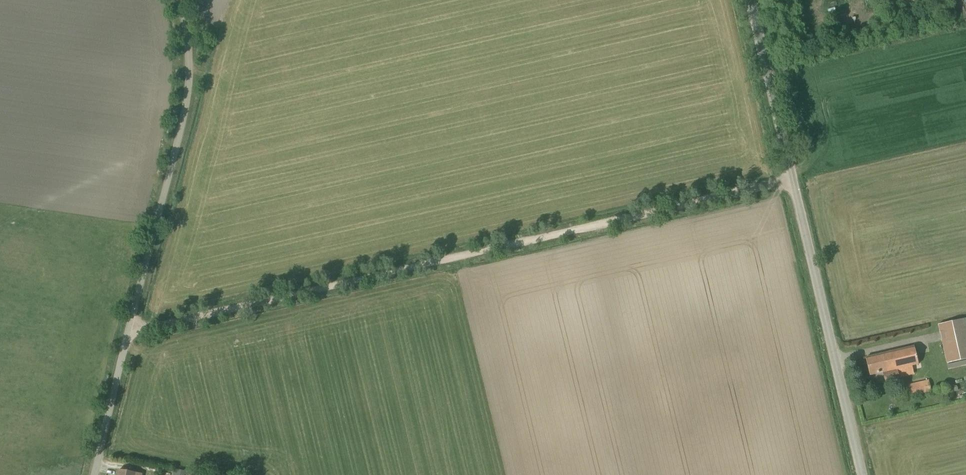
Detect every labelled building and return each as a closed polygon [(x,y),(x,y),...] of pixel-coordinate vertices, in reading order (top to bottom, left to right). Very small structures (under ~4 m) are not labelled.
[(946,364),(965,359),(965,323),(965,318),(937,324),(946,364)] [(865,357),(870,375),(883,372),(885,382),(895,380),(895,381),(899,380),(896,370),(918,365),(914,346),(865,357)] [(948,364),(949,368),(965,364),(965,359),(948,364)] [(903,385),(906,397),(931,391),(928,380),(903,385)]
